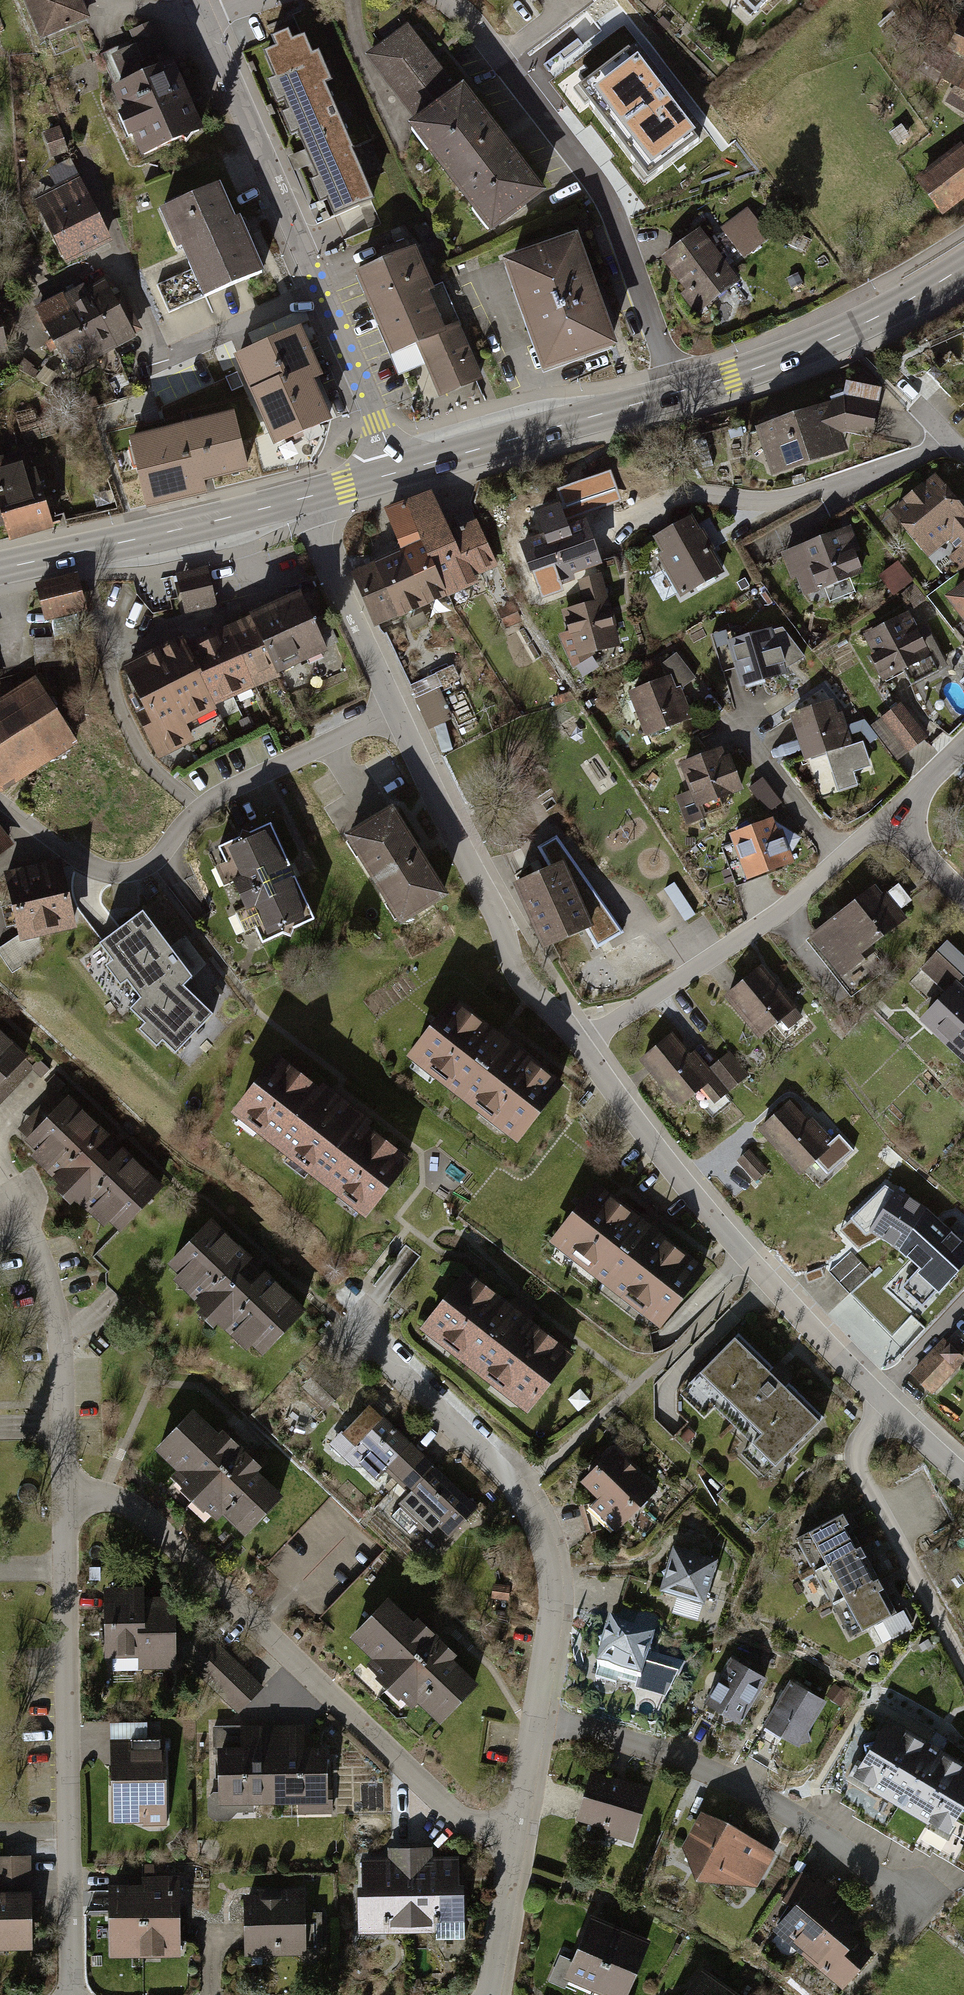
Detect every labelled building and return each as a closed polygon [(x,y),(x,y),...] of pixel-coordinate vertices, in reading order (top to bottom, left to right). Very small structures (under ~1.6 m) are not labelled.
[(39,38),(86,18),(78,0),(23,0),(39,38)] [(754,20),(773,0),(734,0),(754,20)] [(941,50),(956,58),(941,83),(952,90),(942,106),(962,118),(958,125),(963,129),(963,29),(957,24),(941,50)] [(406,27),(364,60),(410,119),(452,86),(406,27)] [(158,31),(107,55),(118,79),(102,87),(134,155),(192,127),(163,66),(172,61),(158,31)] [(306,41),(253,64),(323,227),(377,204),(306,41)] [(638,47),(587,88),(669,189),(720,148),(638,47)] [(452,86),(410,119),(404,124),(490,235),(543,193),(457,82),(452,86)] [(909,183),(936,219),(963,199),(963,162),(956,150),(909,183)] [(62,264),(107,240),(74,177),(29,200),(62,264)] [(220,187),(159,216),(199,302),(260,274),(220,187)] [(748,212),(718,232),(740,263),(770,243),(748,212)] [(698,232),(658,259),(696,315),(736,289),(698,232)] [(574,242),(498,268),(535,378),(612,353),(574,242)] [(408,251),(347,276),(381,358),(387,355),(397,379),(420,370),(433,402),(480,383),(441,288),(426,295),(408,251)] [(96,279),(75,291),(108,351),(129,339),(96,279)] [(75,291),(54,302),(87,363),(108,351),(75,291)] [(54,302),(33,314),(66,374),(87,363),(54,302)] [(249,358),(265,430),(335,414),(319,342),(249,358)] [(838,394),(823,399),(749,426),(766,474),(844,446),(839,430),(867,435),(875,403),(838,394)] [(137,505),(244,482),(241,466),(261,461),(248,400),(120,428),(137,505)] [(0,463),(0,538),(46,527),(29,456),(0,463)] [(884,510),(919,554),(943,535),(963,561),(963,512),(963,513),(931,473),(884,510)] [(386,509),(404,542),(433,597),(472,577),(472,576),(443,523),(425,489),(386,509)] [(467,510),(443,523),(472,576),(496,564),(467,510)] [(717,572),(683,515),(640,539),(673,597),(717,572)] [(846,522),(777,550),(793,588),(810,581),(813,588),(856,570),(846,546),(855,542),(846,522)] [(579,523),(516,542),(528,583),(591,564),(579,523)] [(404,542),(384,553),(413,608),(433,597),(404,542)] [(384,553),(348,572),(377,627),(413,608),(384,553)] [(207,568),(176,576),(186,614),(217,606),(207,568)] [(581,599),(553,607),(568,657),(616,643),(595,574),(575,580),(581,599)] [(73,575),(32,582),(37,617),(79,610),(73,575)] [(942,594),(963,621),(963,575),(942,594)] [(294,590),(246,612),(273,671),(321,650),(294,590)] [(519,620),(508,600),(491,610),(502,629),(519,620)] [(246,612),(219,624),(248,688),(276,676),(273,671),(246,612)] [(864,644),(855,649),(866,669),(884,659),(890,669),(911,658),(907,652),(920,645),(904,617),(895,622),(891,614),(857,632),(864,644)] [(219,624),(180,642),(209,706),(248,688),(219,624)] [(763,624),(718,642),(735,686),(781,668),(763,624)] [(180,642),(118,670),(158,758),(191,743),(182,724),(211,711),(209,706),(180,642)] [(660,674),(622,691),(636,733),(683,715),(674,688),(689,677),(671,650),(654,658),(660,674)] [(441,684),(418,694),(431,724),(454,714),(441,684)] [(69,754),(29,685),(0,701),(0,794),(69,754)] [(826,699),(784,714),(800,760),(842,745),(826,699)] [(898,702),(866,725),(891,759),(922,736),(898,702)] [(715,749),(672,759),(683,804),(726,794),(715,749)] [(767,776),(753,784),(769,808),(782,800),(767,776)] [(384,809),(338,838),(393,928),(440,900),(384,809)] [(767,821),(724,834),(737,878),(780,865),(767,821)] [(270,828),(219,851),(262,946),(313,923),(270,828)] [(534,869),(506,882),(518,907),(535,944),(582,922),(546,845),(527,855),(534,869)] [(2,869),(13,936),(67,927),(56,860),(2,869)] [(872,882),(805,933),(839,977),(906,926),(872,882)] [(143,911),(94,949),(109,965),(102,968),(120,993),(127,989),(137,1002),(128,1014),(139,1028),(133,1034),(156,1056),(162,1049),(175,1063),(216,1019),(186,988),(194,979),(143,911)] [(942,1041),(963,1017),(963,977),(962,975),(963,973),(963,960),(942,939),(915,969),(937,990),(914,1015),(942,1041)] [(791,1009),(759,966),(726,990),(758,1033),(791,1009)] [(459,1009),(414,1066),(517,1148),(562,1091),(459,1009)] [(963,1062),(963,1017),(942,1041),(963,1062)] [(673,1031),(638,1058),(675,1105),(704,1082),(716,1098),(743,1078),(725,1054),(703,1071),(673,1031)] [(17,1054),(0,1037),(0,1072),(17,1054)] [(280,1059),(233,1120),(364,1223),(412,1162),(280,1059)] [(58,1093),(10,1141),(107,1237),(155,1189),(58,1093)] [(791,1097),(757,1127),(796,1171),(817,1152),(831,1168),(844,1157),(791,1097)] [(881,1235),(898,1245),(927,1206),(887,1180),(840,1227),(860,1246),(881,1235)] [(594,1189),(547,1249),(656,1336),(704,1276),(594,1189)] [(938,1288),(963,1259),(963,1240),(927,1206),(898,1245),(895,1249),(938,1288)] [(200,1218),(155,1265),(247,1352),(291,1305),(200,1218)] [(851,1259),(830,1277),(869,1322),(890,1304),(851,1259)] [(459,1278),(416,1334),(526,1418),(569,1362),(459,1278)] [(828,1411),(738,1335),(722,1352),(714,1344),(673,1383),(676,1410),(688,1422),(673,1439),(767,1519),(827,1448),(809,1433),(828,1411)] [(904,1378),(925,1398),(963,1359),(942,1339),(904,1378)] [(304,1383),(327,1404),(338,1392),(315,1371),(304,1383)] [(394,1475),(403,1483),(427,1458),(373,1407),(345,1436),(368,1457),(359,1466),(381,1488),(394,1475)] [(278,1492),(187,1410),(151,1450),(242,1532),(278,1492)] [(607,1442),(572,1482),(590,1498),(582,1507),(611,1533),(654,1483),(607,1442)] [(479,1509),(427,1458),(403,1483),(412,1492),(398,1506),(401,1509),(393,1517),(411,1534),(418,1527),(440,1549),(479,1509)] [(845,1510),(795,1535),(846,1636),(896,1611),(845,1510)] [(666,1546),(653,1588),(700,1603),(713,1561),(666,1546)] [(511,1587),(494,1585),(492,1599),(510,1601),(511,1587)] [(121,1668),(142,1668),(142,1595),(142,1586),(100,1586),(100,1656),(121,1656),(121,1668)] [(142,1595),(142,1668),(169,1668),(169,1595),(142,1595)] [(475,1681),(384,1599),(348,1639),(438,1721),(475,1681)] [(602,1622),(589,1671),(634,1683),(647,1634),(602,1622)] [(258,1686),(202,1630),(178,1654),(234,1710),(258,1686)] [(727,1657),(699,1701),(736,1724),(764,1680),(727,1657)] [(783,1681),(757,1722),(795,1746),(821,1705),(783,1681)] [(848,1773),(946,1832),(963,1802),(963,1767),(881,1718),(848,1773)] [(212,1804),(270,1804),(271,1726),(240,1726),(240,1750),(213,1749),(212,1804)] [(297,1811),(332,1811),(332,1796),(324,1796),(324,1746),(299,1746),(299,1727),(271,1726),(270,1804),(297,1805),(297,1811)] [(126,1734),(106,1734),(108,1825),(162,1824),(161,1751),(126,1751),(126,1734)] [(593,1772),(576,1820),(629,1838),(645,1790),(593,1772)] [(771,1854),(699,1811),(677,1847),(685,1877),(753,1885),(771,1854)] [(430,1846),(405,1847),(407,1931),(462,1930),(461,1857),(431,1858),(430,1846)] [(356,1884),(351,1884),(352,1932),(407,1931),(405,1847),(387,1847),(387,1857),(356,1857),(356,1884)] [(26,1889),(26,1855),(0,1855),(0,1889),(26,1889)] [(175,1955),(173,1877),(139,1878),(140,1888),(141,1956),(175,1955)] [(769,1930),(805,1963),(846,1905),(811,1881),(769,1930)] [(231,1899),(232,1958),(300,1956),(299,1887),(285,1888),(264,1888),(264,1899),(231,1899)] [(106,1957),(141,1956),(140,1888),(104,1889),(106,1957)] [(26,1950),(26,1889),(0,1889),(0,1950),(26,1950)] [(846,1905),(805,1963),(838,1988),(868,1951),(847,1928),(846,1905)] [(613,1928),(581,1915),(556,1974),(588,1987),(613,1928)] [(613,1928),(588,1987),(608,1994),(623,1994),(645,1941),(613,1928)] [(721,1986),(697,1969),(679,1994),(715,1994),(721,1986)] [(721,1986),(715,1994),(735,1994),(721,1986)]
